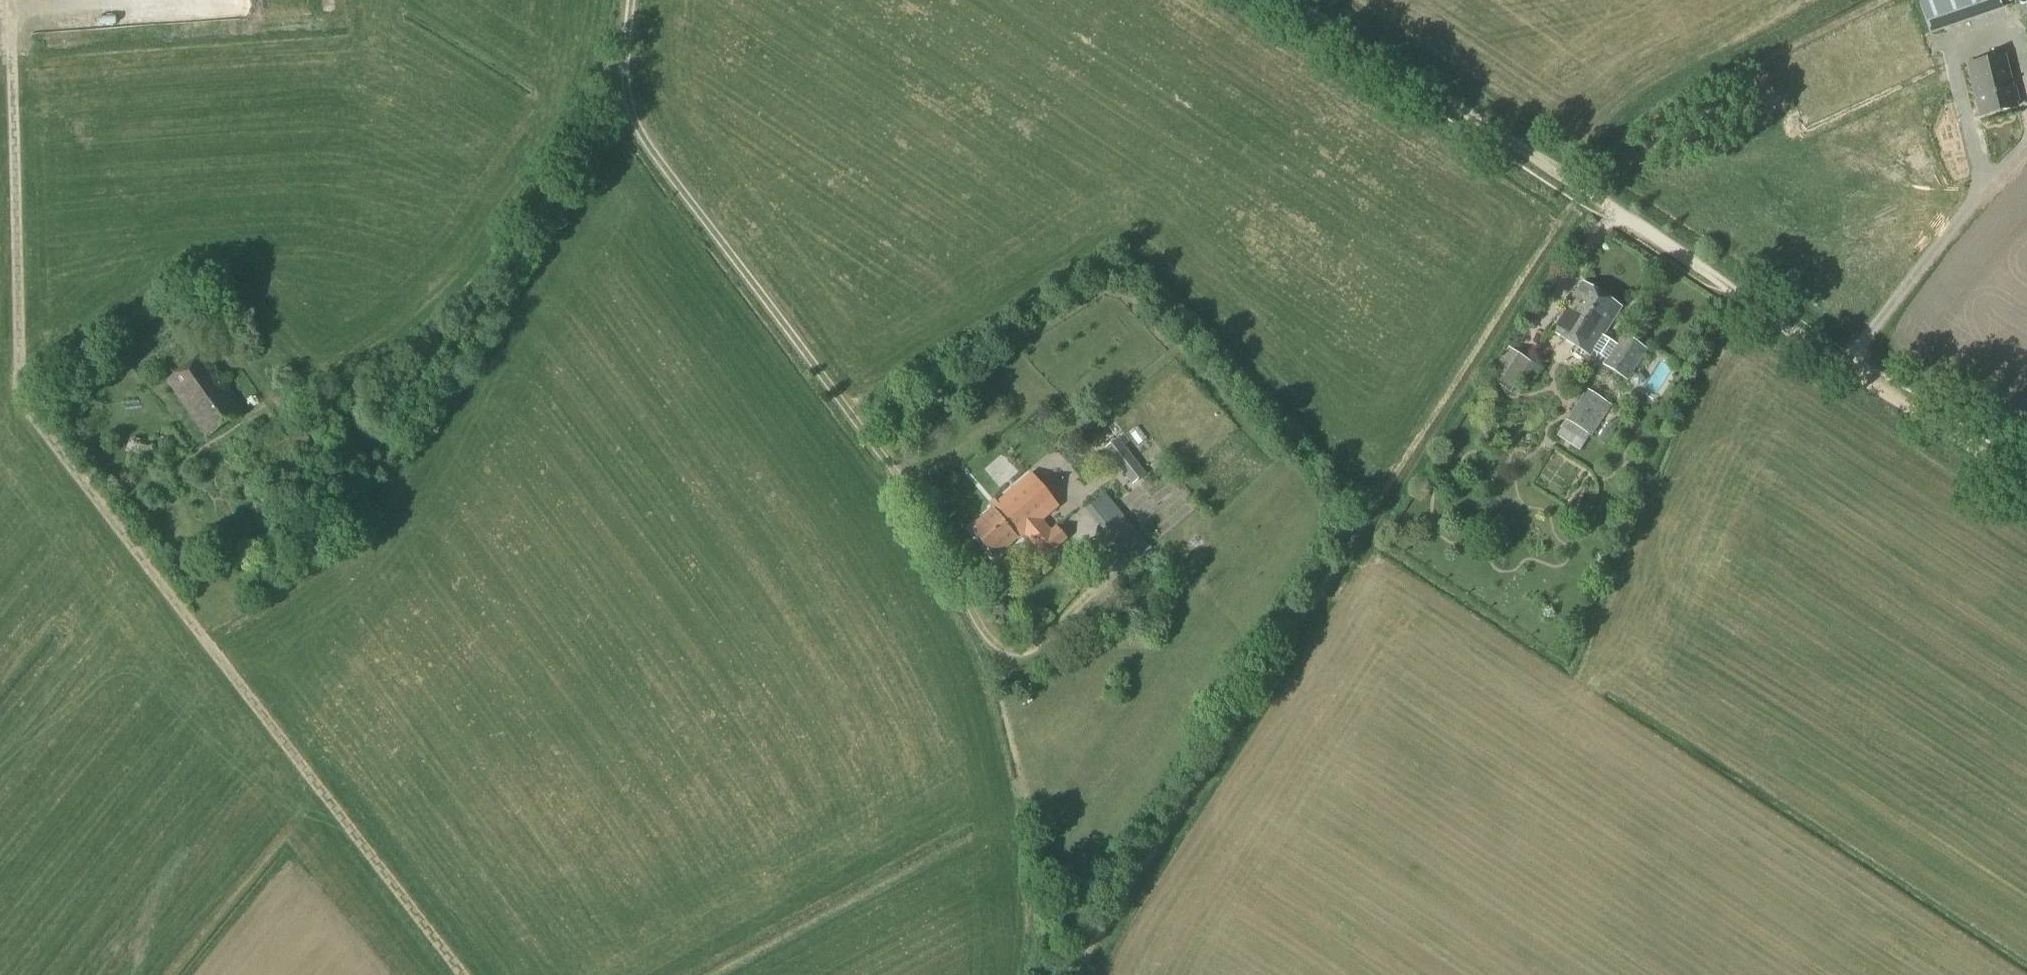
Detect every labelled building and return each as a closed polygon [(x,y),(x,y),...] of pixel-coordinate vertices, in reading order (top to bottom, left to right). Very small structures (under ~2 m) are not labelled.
[(1929,35),(1987,16),(1987,14),(2002,9),(1999,0),(1920,0),(1917,1),(1929,35)] [(1968,65),(1981,115),(2015,107),(2014,102),(2018,101),(2014,87),(2011,88),(2003,56),(1968,65)] [(1594,351),(1607,360),(1616,345),(1603,336),(1622,308),(1583,283),(1551,332),(1590,357),(1594,351)] [(1604,365),(1627,380),(1647,350),(1623,335),(1616,345),(1607,360),(1604,365)] [(1489,379),(1510,393),(1529,362),(1509,349),(1489,379)] [(167,381),(207,437),(244,411),(204,355),(167,381)] [(1666,399),(1684,374),(1665,361),(1647,386),(1666,399)] [(1560,427),(1585,442),(1589,435),(1591,436),(1610,406),(1586,391),(1566,421),(1565,420),(1560,427)] [(1014,438),(1003,447),(1012,458),(1023,449),(1014,438)] [(1103,449),(1132,485),(1146,475),(1118,438),(1103,449)] [(1024,537),(1043,560),(1067,539),(1056,525),(1048,531),(1040,522),(1058,507),(1031,474),(992,508),(993,509),(970,529),(994,558),(1017,539),(1019,540),(1024,537)] [(1090,517),(1130,565),(1151,550),(1111,501),(1090,517)]
